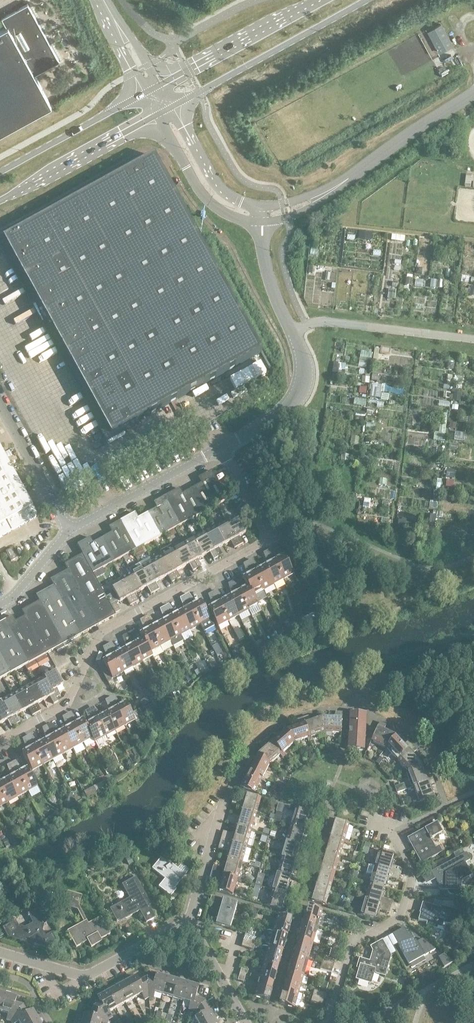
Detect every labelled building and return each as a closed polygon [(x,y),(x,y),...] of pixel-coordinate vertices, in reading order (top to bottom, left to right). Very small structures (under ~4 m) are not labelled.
[(0,30),(0,134),(51,106),(34,74),(59,60),(27,3),(1,17),(6,26),(0,30)] [(440,24),(433,27),(439,38),(435,41),(440,51),(451,45),(440,24)] [(444,68),(439,71),(442,77),(447,74),(444,68)] [(262,353),(154,157),(0,241),(3,247),(5,246),(53,331),(51,332),(58,346),(60,345),(111,436),(262,353)] [(38,517),(0,447),(0,538),(38,517)] [(227,500),(211,471),(198,479),(202,486),(193,491),(205,512),(227,500)] [(179,489),(166,496),(182,525),(205,512),(193,491),(183,496),(179,489)] [(182,525),(166,496),(154,503),(157,510),(148,515),(160,537),(182,525)] [(135,514),(122,521),(137,549),(160,537),(148,515),(139,521),(135,514)] [(245,534),(236,517),(225,523),(239,546),(243,544),(239,537),(245,534)] [(137,549),(122,521),(109,528),(113,535),(103,540),(115,562),(123,557),(127,555),(137,549)] [(239,546),(225,523),(215,529),(224,545),(230,542),(234,549),(239,546)] [(224,545),(215,529),(205,534),(218,558),(222,555),(218,548),(224,545)] [(218,558),(205,534),(194,540),(203,557),(210,553),(213,560),(218,558)] [(77,545),(82,555),(92,574),(115,562),(103,540),(94,545),(90,538),(77,545)] [(203,557),(194,540),(184,546),(197,569),(201,567),(198,560),(203,557)] [(197,569),(184,546),(173,551),(183,568),(189,565),(193,572),(197,569)] [(141,548),(134,552),(137,558),(145,554),(141,548)] [(17,559),(12,549),(5,552),(11,562),(17,559)] [(183,568),(173,551),(163,557),(176,581),(180,578),(176,572),(183,568)] [(107,601),(92,574),(82,555),(64,565),(68,571),(98,626),(115,616),(110,606),(107,601)] [(294,574),(283,555),(273,561),(283,580),(294,574)] [(176,581),(163,557),(152,563),(162,580),(167,576),(171,583),(176,581)] [(252,560),(248,563),(263,591),(273,585),(263,567),(258,570),(252,560)] [(283,580),(273,561),(263,567),(273,585),(283,580)] [(162,580),(152,563),(142,569),(155,592),(160,590),(155,583),(162,580)] [(263,591),(248,563),(244,565),(247,575),(243,578),(248,587),(248,586),(253,596),(254,596),(263,591)] [(142,569),(140,564),(129,570),(131,574),(141,591),(147,588),(151,595),(155,592),(142,569)] [(68,571),(50,581),(53,586),(54,586),(80,635),(98,626),(68,571)] [(141,591),(131,574),(121,580),(134,604),(139,601),(135,594),(141,591)] [(134,604),(121,580),(110,586),(116,596),(107,601),(110,606),(119,601),(120,603),(126,599),(130,606),(134,604)] [(228,584),(232,595),(228,597),(238,616),(248,611),(234,584),(232,582),(228,584)] [(237,582),(234,584),(248,611),(259,605),(254,596),(253,596),(248,586),(248,587),(242,590),(237,582)] [(54,586),(53,586),(36,596),(39,602),(40,602),(65,648),(72,644),(70,641),(80,635),(54,586)] [(217,593),(214,595),(228,622),(238,616),(228,597),(222,601),(217,593)] [(189,594),(184,596),(200,625),(210,620),(200,601),(194,604),(189,594)] [(228,622),(214,595),(210,597),(214,605),(208,608),(218,627),(228,622)] [(200,625),(184,596),(180,599),(185,609),(180,612),(190,631),(200,625)] [(40,602),(39,602),(22,612),(26,619),(45,655),(55,649),(57,652),(65,648),(40,602)] [(165,608),(170,617),(180,636),(190,631),(180,612),(174,615),(169,605),(165,608)] [(311,616),(306,618),(310,625),(314,623),(311,616)] [(13,617),(5,621),(28,664),(45,655),(26,619),(17,624),(13,617)] [(145,619),(150,628),(164,653),(174,648),(173,647),(160,623),(154,626),(148,617),(145,619)] [(170,617),(160,623),(173,647),(183,641),(180,636),(170,617)] [(5,621),(0,624),(0,632),(0,633),(0,655),(10,674),(28,664),(5,621)] [(164,653),(150,628),(140,634),(142,639),(143,639),(150,653),(151,652),(153,657),(154,658),(164,653)] [(123,637),(127,648),(123,650),(133,668),(143,662),(133,645),(127,634),(123,637)] [(143,639),(142,639),(133,645),(143,662),(153,657),(151,652),(150,653),(143,639)] [(112,643),(107,645),(113,655),(123,673),(133,668),(123,650),(116,653),(115,651),(117,650),(112,643)] [(113,655),(107,645),(104,647),(109,657),(103,661),(103,662),(112,678),(112,679),(123,673),(113,655)] [(10,674),(0,655),(0,679),(10,674)] [(103,662),(98,664),(108,680),(112,678),(103,662)] [(63,685),(54,669),(43,675),(45,678),(56,698),(60,696),(56,689),(63,685)] [(45,678),(34,684),(43,701),(50,697),(53,704),(58,702),(56,698),(45,678)] [(43,701),(34,684),(24,690),(37,713),(41,711),(37,704),(43,701)] [(37,713),(24,690),(13,696),(22,712),(28,709),(32,716),(37,713)] [(22,712),(13,696),(2,701),(15,725),(20,723),(16,716),(22,712)] [(149,698),(141,703),(143,706),(151,701),(149,698)] [(2,701),(0,703),(0,722),(1,724),(7,720),(11,727),(15,725),(2,701)] [(125,703),(115,709),(125,726),(135,721),(136,723),(141,720),(136,711),(131,714),(125,703)] [(125,726),(115,709),(105,714),(115,732),(125,726)] [(330,718),(323,718),(324,733),(341,734),(342,713),(335,712),(335,716),(330,716),(330,718)] [(70,713),(67,715),(83,744),(92,739),(85,725),(82,719),(76,723),(70,713)] [(115,732),(105,714),(95,719),(105,737),(115,732)] [(85,749),(83,744),(67,715),(62,717),(68,728),(62,731),(73,750),(81,745),(83,749),(85,749)] [(364,751),(366,725),(360,725),(360,716),(349,715),(347,750),(364,751)] [(310,720),(308,716),(302,718),(309,738),(324,733),(323,718),(315,720),(315,718),(310,720)] [(309,738),(302,718),(296,720),(298,724),(293,726),(293,728),(286,730),(294,743),(309,738)] [(105,737),(95,719),(85,725),(92,739),(94,743),(105,737)] [(386,725),(380,722),(371,741),(386,748),(395,736),(388,733),(389,731),(384,729),(386,725)] [(46,736),(48,739),(42,742),(52,761),(63,755),(52,736),(51,734),(47,726),(42,728),(45,737),(46,736)] [(294,743),(286,730),(280,735),(279,733),(275,737),(273,734),(268,738),(282,754),(294,743)] [(73,750),(62,731),(52,736),(63,755),(73,750)] [(400,742),(395,736),(386,748),(397,760),(412,746),(408,741),(405,744),(402,740),(400,742)] [(282,754),(268,738),(263,742),(266,745),(262,748),(263,750),(257,755),(269,764),(282,754)] [(52,761),(42,742),(32,747),(42,766),(52,761)] [(417,751),(412,746),(397,760),(408,772),(421,764),(416,758),(417,757),(414,753),(417,751)] [(42,766),(32,747),(22,753),(32,772),(42,766)] [(269,764),(257,755),(254,761),(252,760),(250,765),(246,763),(243,769),(262,779),(269,764)] [(423,771),(421,764),(408,772),(406,773),(412,788),(413,787),(433,780),(431,774),(427,775),(425,770),(423,771)] [(37,787),(27,768),(17,774),(27,792),(37,787)] [(262,779),(243,769),(241,775),(244,777),(242,781),(243,782),(240,789),(255,793),(262,779)] [(27,792),(17,774),(7,779),(17,798),(27,792)] [(111,774),(102,779),(105,785),(110,782),(111,784),(115,781),(111,774)] [(7,779),(0,783),(0,790),(7,803),(17,798),(7,779)] [(435,786),(433,780),(413,787),(419,803),(434,800),(432,793),(434,792),(432,787),(435,786)] [(275,792),(272,797),(278,800),(281,794),(275,792)] [(68,801),(63,803),(67,809),(76,804),(70,793),(65,796),(68,801)] [(261,799),(243,793),(240,802),(232,799),(231,804),(243,807),(242,811),(256,815),(261,799)] [(310,813),(294,808),(290,825),(311,831),(313,825),(309,824),(310,819),(308,818),(310,813)] [(56,811),(51,815),(56,820),(60,816),(56,811)] [(256,815),(242,811),(240,817),(239,817),(238,821),(239,821),(237,827),(251,831),(256,815)] [(349,824),(329,819),(327,825),(331,826),(330,831),(331,832),(330,837),(344,841),(349,824)] [(413,848),(421,864),(442,852),(439,846),(436,848),(431,840),(432,839),(431,838),(442,832),(437,822),(407,838),(411,845),(413,844),(415,847),(413,848)] [(311,831),(290,825),(285,841),(300,846),(302,841),(304,841),(305,836),(309,837),(311,831)] [(251,831),(237,827),(235,833),(234,833),(234,835),(223,832),(221,840),(247,847),(251,831)] [(344,841),(330,837),(329,842),(327,841),(325,846),(321,845),(320,851),(340,857),(344,841)] [(247,847),(221,840),(218,849),(229,852),(228,853),(229,854),(228,860),(242,864),(247,847)] [(300,846),(285,841),(280,858),(301,864),(303,857),(299,856),(301,851),(299,851),(300,846)] [(364,843),(361,852),(367,854),(370,845),(364,843)] [(462,850),(454,855),(456,859),(464,854),(462,850)] [(340,857),(320,851),(318,857),(322,859),(320,864),(322,864),(321,869),(335,874),(340,857)] [(379,851),(374,867),(400,875),(402,869),(393,866),(394,861),(392,860),(394,855),(379,851)] [(465,864),(470,861),(466,853),(464,854),(456,859),(431,872),(435,880),(436,879),(440,886),(441,886),(441,889),(440,889),(440,890),(448,890),(448,891),(448,892),(448,893),(448,894),(448,895),(448,896),(449,896),(450,897),(451,898),(452,898),(453,897),(454,897),(455,897),(456,896),(457,895),(457,894),(457,893),(457,892),(456,891),(456,890),(457,890),(456,890),(456,883),(471,875),(465,864)] [(165,880),(158,887),(170,897),(176,890),(175,889),(189,871),(182,864),(180,866),(171,859),(167,864),(161,858),(152,869),(165,880)] [(301,864),(280,858),(276,874),(291,878),(292,873),(294,874),(296,869),(300,870),(301,864)] [(242,864),(228,860),(226,865),(224,864),(223,869),(213,866),(211,873),(237,880),(242,864)] [(374,867),(367,865),(365,873),(372,875),(370,884),(384,888),(385,883),(387,883),(389,878),(398,881),(400,875),(374,867)] [(335,874),(321,869),(319,874),(317,874),(316,879),(312,878),(310,884),(330,890),(335,874)] [(237,880),(211,873),(210,879),(219,881),(218,886),(219,887),(218,892),(232,897),(237,880)] [(291,878),(276,874),(271,890),(292,896),(294,890),(290,889),(291,884),(289,883),(291,878)] [(111,911),(117,922),(125,917),(126,919),(132,915),(131,914),(136,911),(136,913),(139,911),(146,923),(155,918),(149,906),(151,905),(135,877),(122,885),(126,892),(129,891),(132,897),(118,905),(119,906),(111,911)] [(330,890),(310,884),(308,890),(312,891),(311,896),(313,897),(311,902),(326,906),(330,890)] [(384,888),(370,884),(365,900),(391,907),(393,901),(383,898),(384,893),(383,893),(384,888)] [(292,896),(271,890),(266,906),(281,911),(283,905),(285,906),(286,901),(290,902),(292,896)] [(68,892),(64,906),(77,910),(81,896),(68,892)] [(237,904),(211,896),(209,903),(219,906),(218,911),(219,911),(216,925),(230,929),(237,904)] [(391,907),(365,900),(360,916),(375,920),(376,915),(378,915),(380,910),(389,913),(391,907)] [(440,908),(423,903),(418,920),(427,923),(426,926),(444,931),(446,924),(457,927),(462,912),(441,906),(440,908)] [(323,911),(308,907),(306,913),(305,913),(304,917),(305,918),(303,924),(318,928),(323,911)] [(34,945),(50,950),(59,945),(52,933),(45,936),(42,931),(44,924),(46,923),(38,908),(28,914),(33,923),(25,928),(18,926),(15,921),(3,928),(8,938),(26,943),(31,940),(34,945)] [(292,920),(278,916),(273,932),(287,936),(289,930),(290,931),(291,926),(290,926),(292,920)] [(68,932),(76,947),(85,943),(84,941),(87,940),(91,947),(102,941),(101,939),(110,934),(101,917),(88,924),(87,921),(68,932)] [(318,928),(303,924),(302,929),(301,929),(299,933),(300,934),(299,940),(313,944),(318,928)] [(333,926),(331,932),(343,935),(344,929),(333,926)] [(409,964),(436,950),(423,939),(417,942),(418,943),(417,944),(411,933),(408,934),(405,928),(393,934),(409,964)] [(287,936),(273,932),(268,948),(282,952),(284,946),(285,947),(286,943),(285,942),(287,936)] [(343,935),(331,932),(330,937),(341,941),(343,935)] [(256,939),(245,935),(243,941),(255,944),(256,939)] [(313,944),(299,940),(297,945),(296,945),(295,950),(296,950),(294,956),(308,960),(313,944)] [(356,978),(358,981),(369,984),(372,982),(374,975),(375,975),(376,974),(385,977),(391,956),(382,940),(370,947),(372,951),(369,961),(361,959),(356,978)] [(255,944),(243,941),(242,947),(253,950),(255,944)] [(282,952),(268,948),(264,964),(278,968),(280,963),(282,959),(281,958),(282,952)] [(444,954),(439,957),(444,966),(452,962),(444,954)] [(308,960),(294,956),(292,962),(291,961),(290,966),(291,966),(289,972),(304,976),(308,960)] [(324,958),(322,964),(333,967),(335,961),(324,958)] [(278,968),(264,964),(259,981),(273,985),(275,979),(276,979),(277,975),(276,974),(278,968)] [(333,967),(322,964),(320,970),(332,973),(333,967)] [(154,981),(146,979),(148,998),(153,999),(155,993),(162,995),(167,978),(161,976),(161,974),(157,972),(154,981)] [(304,976),(289,972),(288,978),(287,978),(285,982),(286,982),(285,988),(299,992),(304,976)] [(167,975),(167,978),(162,995),(172,998),(177,981),(171,979),(172,977),(167,975)] [(125,981),(126,982),(135,998),(142,994),(145,1000),(148,998),(146,979),(139,983),(136,977),(130,980),(129,978),(125,981)] [(406,979),(404,986),(406,989),(413,985),(409,978),(406,979)] [(178,979),(177,981),(172,998),(183,1001),(188,984),(181,982),(182,980),(178,979)] [(273,985),(259,981),(254,997),(268,1001),(270,995),(271,995),(272,991),(271,991),(273,985)] [(135,998),(126,982),(121,985),(120,984),(116,986),(117,987),(126,1003),(135,998)] [(188,982),(188,984),(183,1001),(190,1003),(188,1010),(196,1012),(205,1000),(195,997),(198,987),(192,985),(192,983),(188,982)] [(126,1003),(117,987),(111,991),(110,989),(106,991),(107,993),(116,1009),(126,1003)] [(299,992),(285,988),(283,994),(282,994),(281,998),(282,998),(280,1005),(294,1009),(299,992)] [(314,990),(312,996),(324,999),(326,994),(314,990)] [(7,993),(6,995),(1,1012),(8,1014),(6,1021),(11,1022),(23,1007),(15,1004),(17,998),(10,996),(11,994),(7,993)] [(116,1009),(107,993),(102,996),(101,994),(97,996),(101,1004),(93,1008),(109,1020),(113,1018),(109,1012),(116,1009)] [(324,999),(312,996),(311,1002),(322,1005),(324,999)] [(205,1000),(196,1012),(199,1016),(195,1018),(198,1022),(209,1022),(216,1019),(218,1018),(217,1015),(214,1016),(205,1000)] [(23,1007),(11,1022),(18,1022),(19,1022),(34,1022),(38,1021),(35,1015),(37,1014),(35,1010),(27,1014),(23,1007)] [(93,1008),(91,1016),(85,1015),(83,1021),(81,1020),(80,1022),(101,1022),(108,1022),(109,1020),(93,1008)]
